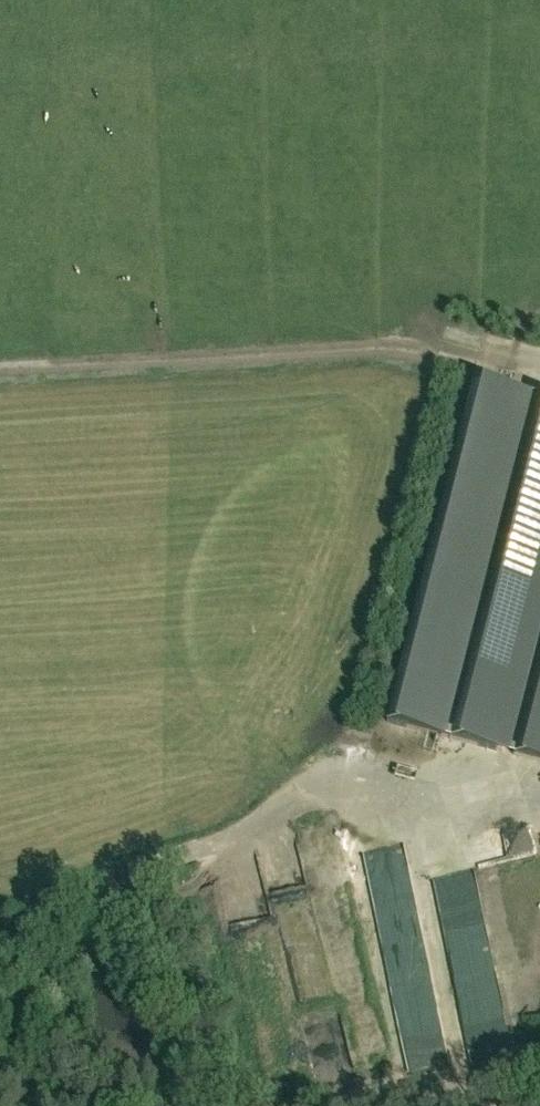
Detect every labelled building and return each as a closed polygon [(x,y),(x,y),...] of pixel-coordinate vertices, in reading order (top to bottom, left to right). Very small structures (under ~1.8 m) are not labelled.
[(474,382),(388,722),(539,760),(539,398),(474,382)] [(402,826),(413,828),(417,803),(406,802),(402,826)] [(332,893),(321,865),(294,875),(305,903),(332,893)]
